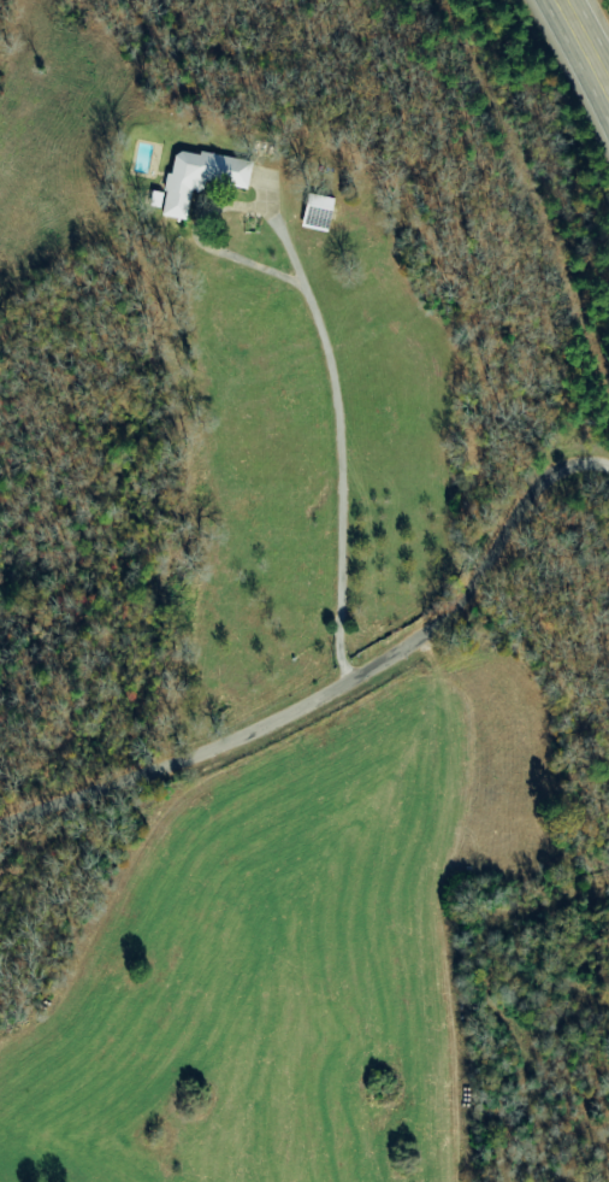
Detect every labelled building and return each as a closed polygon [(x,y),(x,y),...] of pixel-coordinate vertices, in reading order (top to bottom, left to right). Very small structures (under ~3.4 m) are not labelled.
[(257,162),(206,153),(205,156),(182,152),(178,175),(172,174),(168,194),(157,192),(154,207),(167,209),(166,217),(191,221),(196,191),(205,193),(207,182),(252,190),(257,162)]
